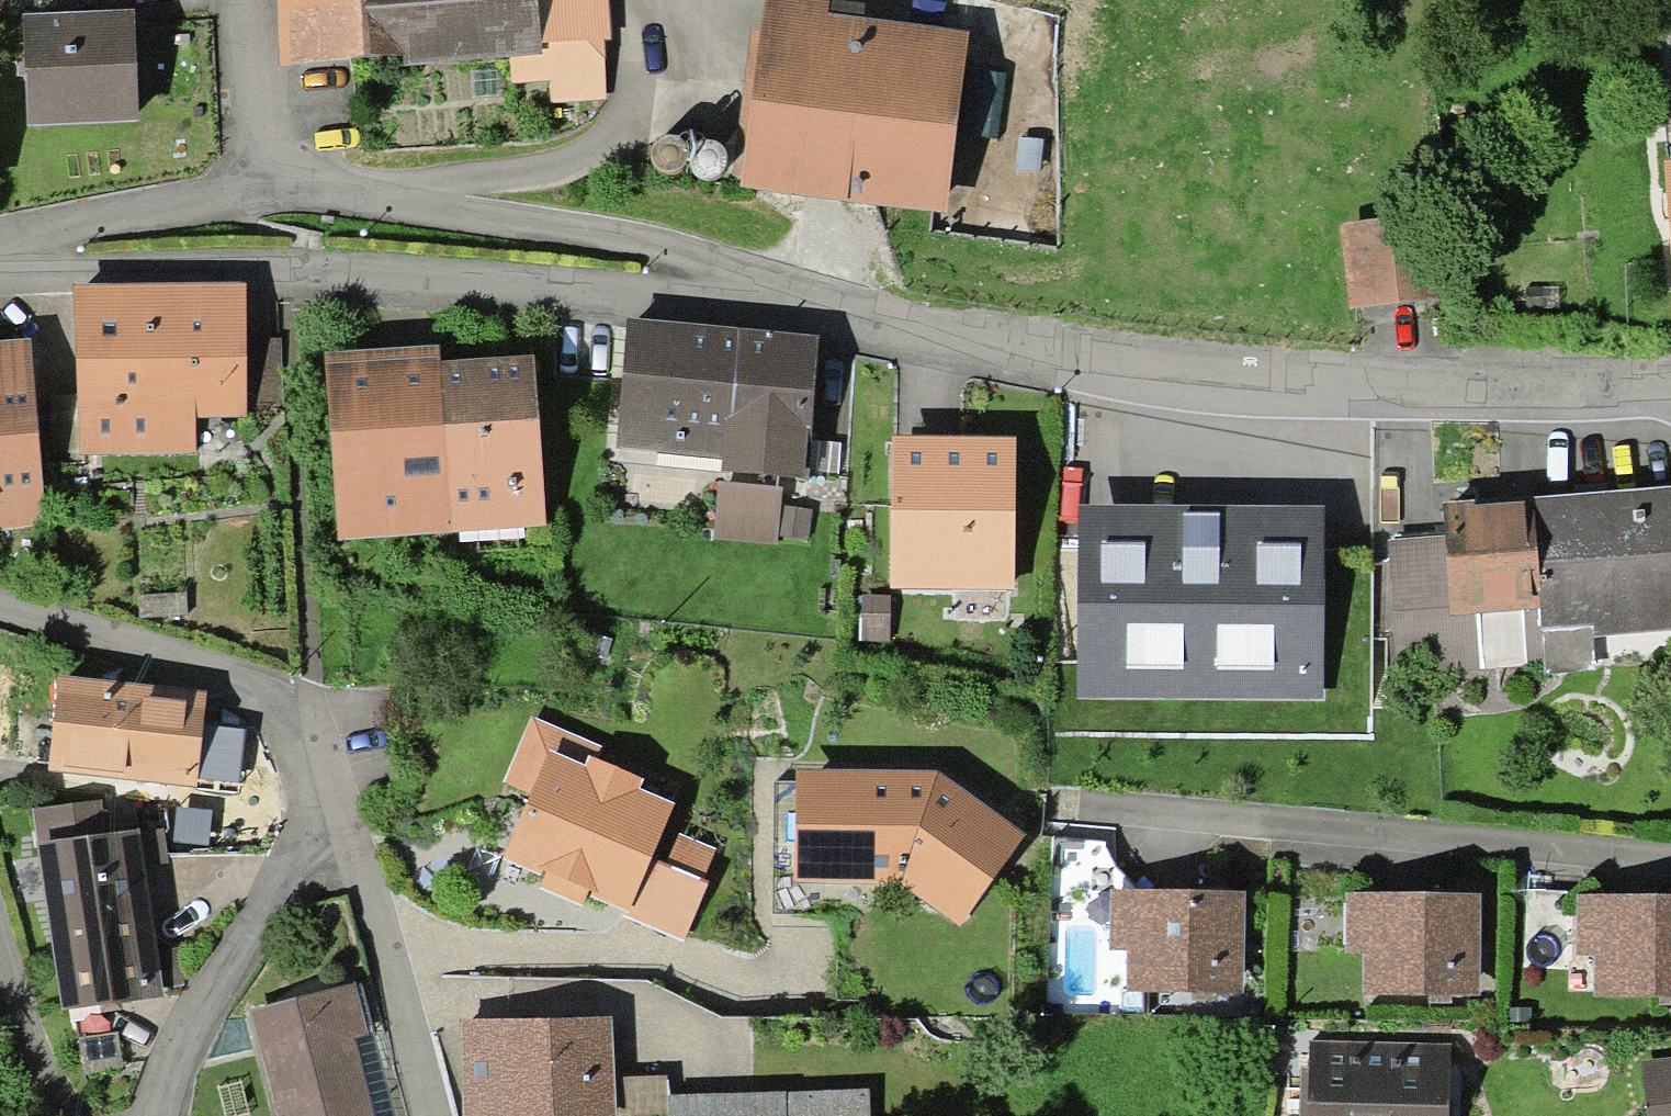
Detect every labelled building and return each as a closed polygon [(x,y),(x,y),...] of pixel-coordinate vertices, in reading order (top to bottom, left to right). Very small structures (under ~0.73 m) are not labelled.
[(296,68),(508,51),(511,84),(548,81),(550,103),(599,99),(595,42),(586,44),(584,0),(293,0),(296,68)] [(769,9),(747,184),(935,208),(953,63),(811,45),(815,14),(769,9)] [(23,31),(26,125),(131,121),(127,27),(23,31)] [(649,154),(647,159),(649,172),(659,181),(665,182),(673,181),(683,172),(685,166),(685,158),(683,154),(676,147),(672,145),(663,144),(656,146),(649,154)] [(690,154),(687,160),(686,172),(690,180),(696,184),(702,186),(714,184),(722,174),(723,163),(717,152),(710,149),(704,148),(698,149),(690,154)] [(1355,310),(1432,302),(1424,224),(1347,233),(1355,310)] [(239,345),(239,298),(73,299),(77,418),(240,416),(240,414),(277,413),(274,346),(239,345)] [(811,351),(625,333),(614,445),(724,459),(724,478),(803,484),(811,351)] [(26,361),(0,364),(0,498),(36,494),(26,361)] [(525,372),(329,384),(338,499),(438,492),(441,532),(536,525),(525,372)] [(1003,570),(1005,460),(895,458),(893,579),(964,580),(964,569),(1003,570)] [(1529,509),(1538,630),(1670,620),(1670,498),(1529,509)] [(1388,552),(1398,677),(1541,663),(1538,630),(1529,509),(1440,516),(1443,548),(1388,552)] [(1317,512),(1084,511),(1083,686),(1316,687),(1317,512)] [(242,735),(196,730),(199,704),(56,689),(49,770),(190,786),(236,791),(242,735)] [(529,796),(500,862),(533,876),(529,885),(585,909),(589,900),(624,915),(670,809),(636,795),(641,785),(595,766),(602,751),(531,720),(503,784),(529,796)] [(928,785),(795,782),(793,880),(897,882),(950,918),(1008,839),(928,785)] [(28,812),(58,1014),(161,1001),(159,991),(183,983),(181,951),(154,956),(138,867),(167,863),(163,833),(96,844),(88,802),(28,812)] [(1228,990),(1229,906),(1141,904),(1140,948),(1135,948),(1134,989),(1228,990)] [(1465,908),(1380,907),(1376,907),(1376,950),(1370,950),(1370,992),(1464,993),(1465,908)] [(1607,909),(1607,952),(1601,952),(1601,994),(1670,994),(1670,910),(1607,909)] [(278,1115),(362,1115),(343,1041),(368,1035),(357,991),(253,1017),(278,1115)] [(464,1029),(466,1115),(864,1115),(863,1097),(664,1103),(664,1087),(606,1088),(603,1025),(588,1026),(588,1023),(502,1026),(502,1027),(464,1029)] [(1446,1051),(1306,1047),(1304,1115),(1445,1115),(1446,1051)] [(1645,1073),(1650,1115),(1670,1115),(1670,1070),(1645,1073)]
